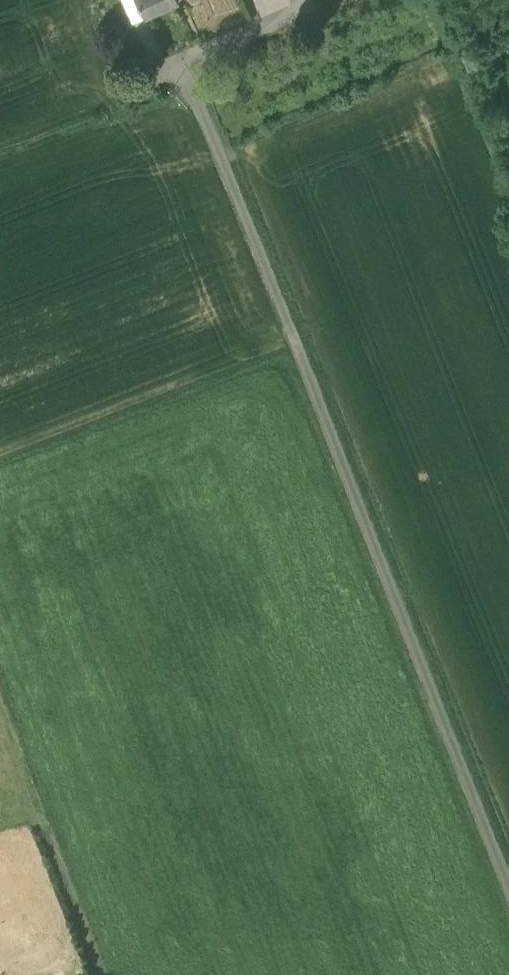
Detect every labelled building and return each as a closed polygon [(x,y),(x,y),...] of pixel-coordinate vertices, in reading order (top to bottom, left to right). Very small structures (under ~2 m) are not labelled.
[(176,0),(138,0),(145,16),(176,1),(176,0)]
